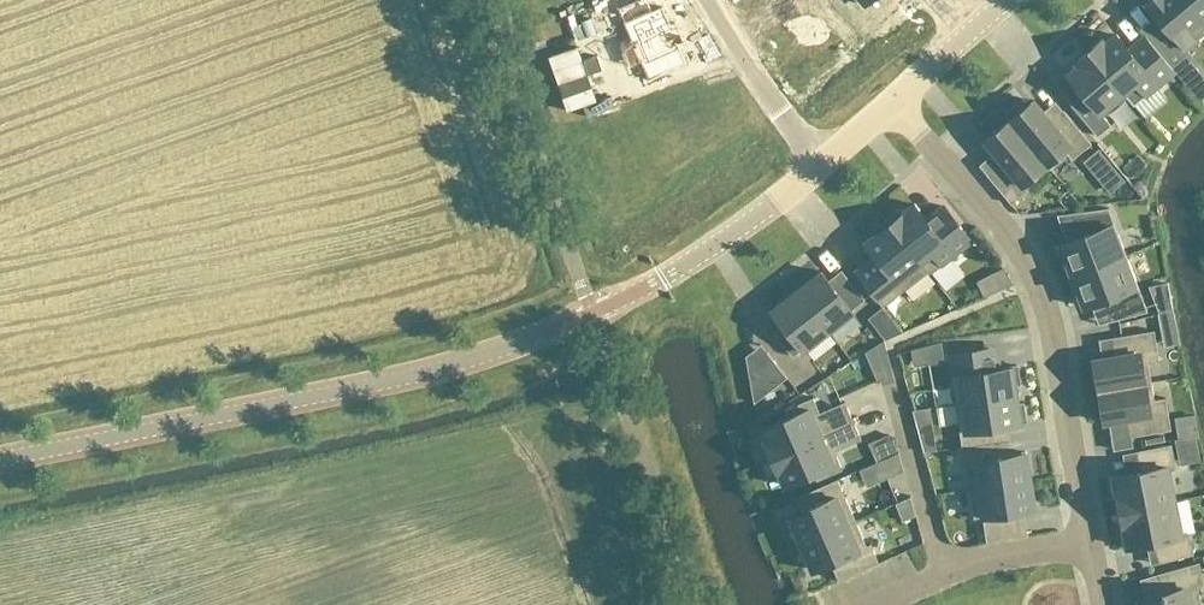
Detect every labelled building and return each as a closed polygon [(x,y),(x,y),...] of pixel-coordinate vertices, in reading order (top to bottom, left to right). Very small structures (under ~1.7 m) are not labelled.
[(614,9),(628,41),(615,47),(624,69),(637,63),(646,83),(686,65),(678,46),(682,44),(673,22),(668,24),(661,7),(649,12),(644,0),(635,0),(614,9)] [(816,19),(818,20),(830,9),(822,0),(784,0),(755,25),(794,68),(825,41),(811,26),(813,25),(811,23),(816,19)] [(1182,0),(1149,0),(1144,4),(1184,51),(1203,35),(1203,26),(1182,0)] [(1203,26),(1203,0),(1182,0),(1203,26)] [(1101,42),(1088,52),(1133,107),(1174,72),(1150,44),(1133,58),(1115,36),(1104,45),(1101,42)] [(1133,107),(1088,52),(1075,63),(1078,67),(1067,76),(1087,101),(1074,111),(1096,137),(1110,126),(1102,117),(1125,98),(1132,107),(1133,107)] [(1186,61),(1174,72),(1199,102),(1203,98),(1203,82),(1186,61)] [(1032,102),(1008,122),(1048,170),(1066,155),(1071,161),(1090,145),(1062,112),(1050,123),(1032,102)] [(1048,170),(1008,122),(984,142),(1001,163),(986,176),(1010,205),(1027,191),(1022,186),(1045,167),(1048,171),(1048,170)] [(899,210),(886,221),(929,275),(970,242),(943,207),(942,208),(926,221),(913,205),(902,214),(899,210)] [(1077,238),(1059,245),(1061,250),(1056,251),(1064,272),(1068,270),(1071,277),(1125,256),(1107,209),(1068,215),(1077,238)] [(875,257),(854,274),(855,275),(866,289),(882,308),(926,273),(928,275),(929,275),(886,221),(873,231),(876,235),(864,244),(875,257)] [(1125,256),(1071,277),(1073,283),(1069,285),(1077,306),(1081,304),(1083,308),(1101,301),(1109,323),(1146,313),(1125,256)] [(1002,270),(993,273),(998,282),(980,290),(984,298),(1011,286),(1002,270)] [(796,293),(827,332),(852,313),(851,311),(864,301),(845,276),(831,287),(820,273),(796,293)] [(827,332),(796,293),(771,312),(789,335),(779,343),(791,358),(801,350),(802,352),(827,332)] [(1097,392),(1150,383),(1147,365),(1158,364),(1153,332),(1112,338),(1115,357),(1092,362),(1097,392)] [(894,383),(883,342),(870,350),(880,386),(894,383)] [(929,360),(941,356),(939,343),(925,347),(929,360)] [(946,355),(954,405),(1016,396),(1015,386),(1019,386),(1016,367),(994,370),(991,349),(946,355)] [(766,353),(745,357),(753,404),(786,378),(766,353)] [(1153,401),(1150,383),(1097,392),(1102,423),(1126,419),(1129,438),(1170,431),(1164,399),(1153,401)] [(954,405),(961,448),(995,443),(992,429),(1025,424),(1022,405),(1017,405),(1016,396),(954,405)] [(764,444),(771,459),(853,423),(844,403),(819,413),(812,398),(784,410),(787,418),(760,430),(766,443),(764,444)] [(853,423),(771,459),(778,475),(779,474),(785,487),(813,475),(816,482),(841,470),(833,452),(860,441),(853,423)] [(964,464),(969,491),(1029,482),(1025,453),(997,457),(995,443),(961,448),(957,449),(960,465),(964,464)] [(1119,513),(1173,502),(1166,469),(1174,467),(1169,447),(1136,453),(1139,472),(1106,479),(1110,498),(1116,497),(1119,513)] [(898,454),(878,463),(885,478),(902,471),(898,454)] [(799,512),(788,517),(800,545),(854,522),(836,480),(793,499),(799,512)] [(1029,482),(969,491),(973,519),(981,518),(985,543),(1018,538),(1014,513),(1034,510),(1029,482)] [(1173,502),(1119,513),(1122,529),(1117,530),(1120,550),(1154,543),(1158,563),(1191,555),(1187,534),(1180,536),(1173,502)] [(854,522),(800,545),(812,572),(830,564),(837,582),(878,564),(869,545),(865,547),(854,522)] [(1196,587),(1203,585),(1197,563),(1156,575),(1162,596),(1138,602),(1139,604),(1201,604),(1196,587)]
